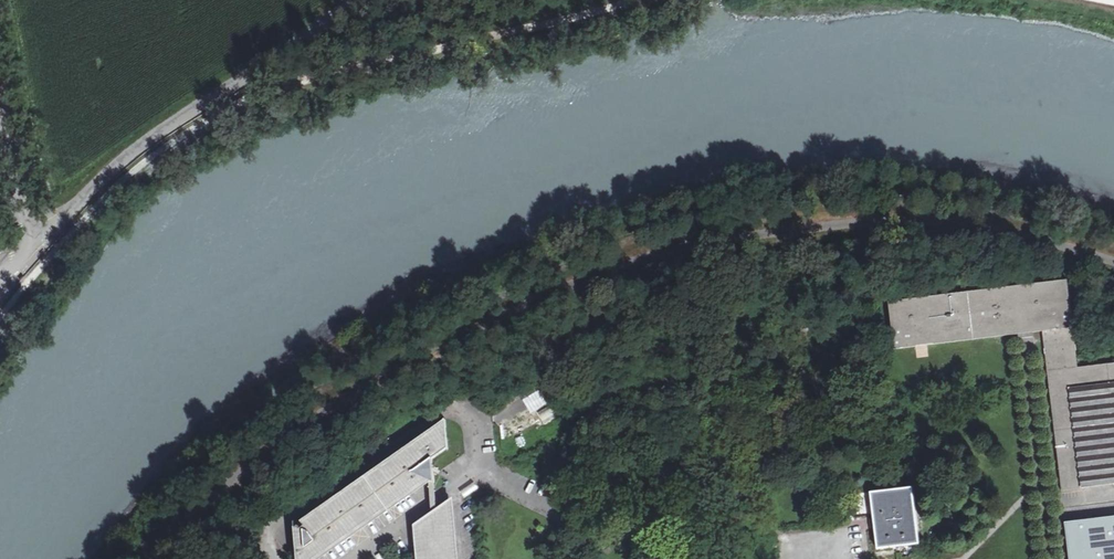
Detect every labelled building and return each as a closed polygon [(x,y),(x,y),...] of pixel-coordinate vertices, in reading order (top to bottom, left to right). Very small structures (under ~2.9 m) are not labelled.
[(889,300),(894,347),(1019,332),(1020,336),(1034,334),(1033,330),(1044,329),(1063,488),(1113,482),(1113,361),(1078,365),(1068,278),(889,300)] [(539,381),(520,392),(528,406),(533,413),(546,405),(541,398),(547,394),(539,381)] [(543,423),(557,418),(553,406),(539,411),(543,423)] [(433,482),(431,458),(447,447),(445,425),(301,526),(297,525),(295,527),(293,526),(296,558),(310,558),(328,547),(424,479),(428,480),(433,482)] [(911,488),(872,492),(877,548),(918,544),(911,488)] [(432,514),(414,525),(417,558),(454,558),(449,502),(436,510),(432,514)] [(1066,523),(1070,558),(1113,558),(1113,517),(1066,523)]
